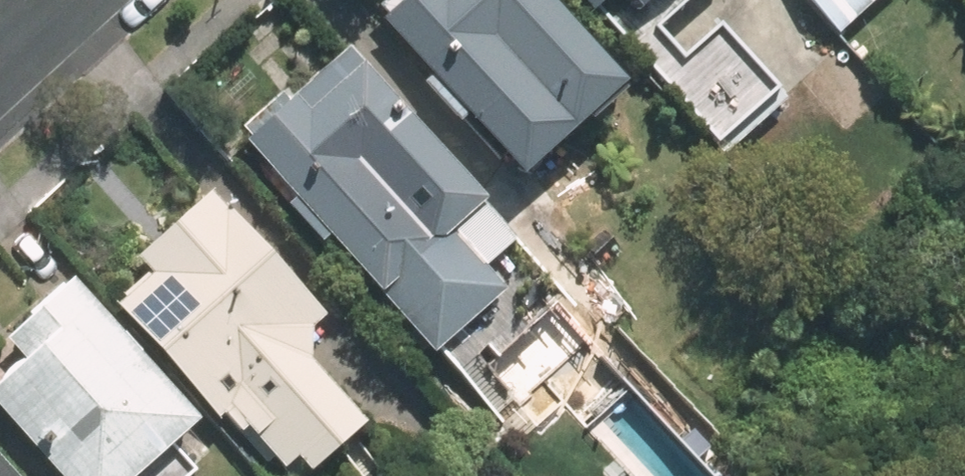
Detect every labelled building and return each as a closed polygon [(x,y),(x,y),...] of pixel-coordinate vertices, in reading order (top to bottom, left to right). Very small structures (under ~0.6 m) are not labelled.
[(549,0),(380,0),(377,3),(387,14),(383,18),(432,74),(419,84),(454,124),(467,113),(520,173),(622,81),(549,0)] [(638,11),(650,0),(629,0),(638,11)] [(798,0),(724,0),(705,18),(757,76),(818,21),(798,0)] [(834,30),(869,0),(807,0),(834,30)] [(250,137),(245,141),(431,350),(497,292),(476,268),(509,238),(343,50),(285,102),(278,94),(240,126),(250,137)] [(305,360),(307,321),(317,314),(207,191),(135,255),(151,273),(117,303),(217,416),(221,413),(264,463),(271,455),(289,475),(305,475),(303,472),(360,421),(305,360)] [(81,276),(14,335),(35,358),(0,390),(0,397),(71,475),(140,475),(207,417),(81,276)] [(0,465),(0,475),(10,475),(0,465)]
